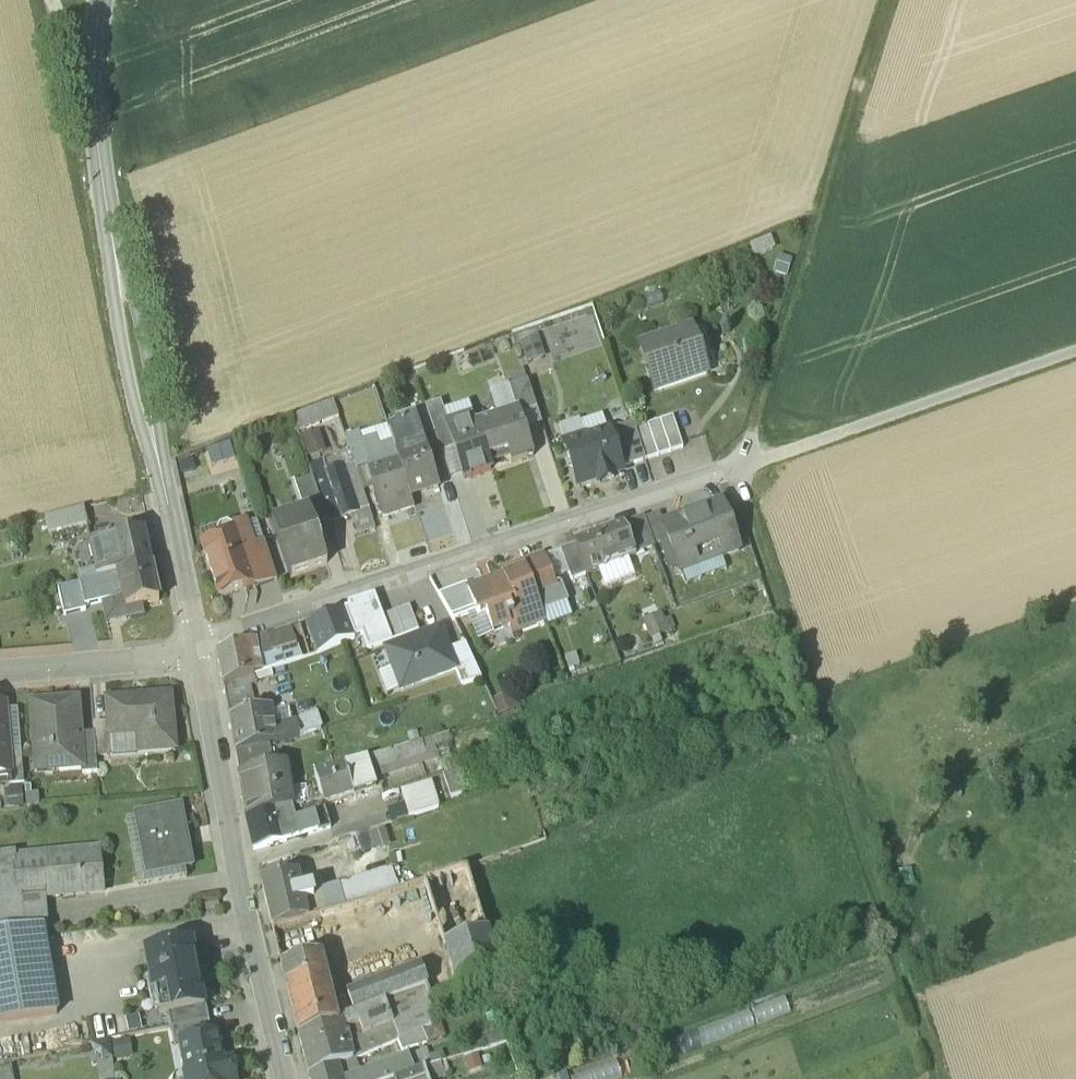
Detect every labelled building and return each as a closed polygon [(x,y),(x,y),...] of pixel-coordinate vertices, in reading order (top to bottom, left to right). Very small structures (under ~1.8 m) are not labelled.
[(693,326),(651,340),(658,361),(653,363),(663,390),(710,374),(704,376),(688,329),(694,327),(693,326)] [(522,343),(530,364),(547,357),(539,337),(522,343)] [(527,380),(511,386),(518,407),(521,406),(524,414),(537,409),(527,380)] [(441,451),(455,446),(445,416),(440,399),(426,404),(427,408),(436,434),(441,451)] [(292,416),(297,431),(339,416),(334,400),(292,416)] [(518,407),(476,421),(488,458),(513,449),(517,462),(537,455),(524,414),(521,406),(518,407)] [(427,408),(413,412),(417,424),(418,424),(422,439),(436,434),(427,408)] [(488,458),(476,421),(471,408),(445,416),(455,446),(466,478),(492,469),(488,458)] [(673,418),(636,430),(646,461),(683,449),(673,418)] [(417,424),(405,428),(403,421),(402,422),(403,427),(402,427),(402,429),(390,433),(392,440),(396,452),(424,443),(422,439),(418,424),(417,424)] [(634,425),(609,433),(621,470),(646,461),(636,430),(634,425)] [(302,435),(309,456),(326,450),(319,430),(302,435)] [(369,473),(398,463),(400,462),(396,452),(392,440),(380,445),(376,434),(362,439),(359,430),(345,434),(351,451),(355,463),(357,470),(367,467),(369,473)] [(608,433),(566,447),(568,453),(565,458),(568,467),(573,470),(579,488),(597,482),(598,485),(614,480),(613,477),(622,474),(621,470),(609,433),(608,433)] [(438,486),(424,443),(396,452),(400,462),(411,496),(438,486)] [(351,451),(310,466),(314,478),(313,478),(327,521),(339,518),(339,520),(359,513),(343,467),(355,463),(351,451)] [(398,463),(369,473),(380,506),(408,496),(398,463)] [(327,521),(313,478),(295,484),(305,513),(310,512),(315,527),(327,522),(327,521)] [(721,503),(704,510),(705,512),(664,527),(663,527),(669,542),(681,574),(683,573),(681,570),(697,564),(698,568),(740,552),(721,503)] [(84,508),(46,517),(50,534),(88,525),(84,508)] [(298,529),(278,536),(274,524),(273,524),(290,577),(328,564),(315,527),(310,512),(305,513),(294,517),(298,529)] [(660,516),(645,520),(651,537),(654,546),(669,542),(663,527),(664,527),(660,516)] [(644,519),(624,526),(631,544),(651,537),(645,520),(644,519)] [(234,529),(228,525),(220,528),(217,534),(219,542),(203,547),(219,596),(244,588),(245,592),(257,588),(249,562),(257,559),(256,558),(253,547),(245,525),(234,529)] [(624,526),(611,531),(618,549),(631,544),(624,526)] [(611,531),(575,545),(579,557),(586,576),(623,562),(618,549),(611,531)] [(143,533),(90,545),(98,578),(118,574),(151,567),(143,533)] [(265,543),(253,547),(256,558),(269,554),(265,543)] [(636,557),(631,544),(618,549),(623,562),(636,557)] [(579,557),(575,545),(559,549),(564,562),(579,557)] [(269,554),(256,558),(257,559),(249,562),(257,588),(278,581),(269,554)] [(545,557),(502,573),(505,579),(485,586),(485,585),(468,592),(476,613),(478,619),(486,616),(492,632),(508,626),(510,630),(519,626),(521,631),(546,622),(543,613),(570,603),(563,585),(556,587),(545,557)] [(151,567),(118,574),(121,585),(115,586),(118,599),(124,598),(127,609),(142,606),(159,602),(151,567)] [(102,603),(118,599),(115,586),(121,585),(118,574),(98,578),(81,582),(87,606),(102,603)] [(87,609),(87,606),(81,582),(59,587),(65,614),(87,609)] [(466,586),(439,596),(440,599),(454,622),(476,613),(468,592),(466,586)] [(350,608),(307,626),(318,655),(356,639),(363,636),(368,652),(393,642),(384,618),(375,596),(349,605),(350,608)] [(102,603),(107,623),(144,615),(142,606),(127,609),(124,598),(118,599),(102,603)] [(393,642),(420,633),(410,607),(384,618),(393,642)] [(662,614),(642,621),(650,639),(674,630),(670,618),(665,620),(662,614)] [(291,629),(249,643),(252,660),(297,646),(291,629)] [(433,633),(387,651),(401,692),(456,671),(449,651),(445,640),(437,644),(433,633)] [(249,643),(217,653),(223,686),(225,686),(241,680),(254,676),(255,676),(252,660),(249,643)] [(466,645),(449,651),(456,671),(462,687),(482,681),(466,645)] [(254,676),(241,680),(243,688),(256,684),(254,676)] [(241,680),(225,686),(227,699),(245,695),(243,688),(241,680)] [(245,695),(227,699),(230,717),(250,712),(245,695)] [(171,696),(107,701),(109,723),(110,736),(111,736),(139,734),(141,754),(176,751),(171,696)] [(79,699),(30,703),(36,774),(38,774),(37,769),(60,767),(60,771),(83,769),(84,769),(83,746),(82,735),(77,736),(76,723),(81,722),(79,699)] [(0,706),(0,776),(9,775),(11,775),(9,757),(5,710),(5,705),(0,706)] [(250,712),(230,717),(236,751),(257,746),(269,744),(278,742),(275,727),(272,707),(250,712)] [(18,709),(5,710),(9,757),(22,756),(18,709)] [(320,715),(297,722),(300,736),(324,729),(320,715)] [(275,727),(278,742),(300,737),(300,736),(297,722),(275,727)] [(109,723),(94,724),(96,745),(97,757),(113,756),(111,736),(110,736),(109,723)] [(385,772),(435,756),(430,740),(379,755),(385,772)] [(269,744),(257,746),(261,767),(273,765),(269,744)] [(96,745),(83,746),(84,769),(83,769),(83,774),(98,773),(97,757),(96,745)] [(236,751),(240,772),(261,767),(257,746),(236,751)] [(22,756),(9,757),(11,775),(9,775),(10,787),(24,786),(22,756)] [(240,772),(249,821),(280,813),(295,810),(286,762),(273,765),(261,767),(240,772)] [(366,762),(315,777),(323,804),(324,807),(375,790),(366,762)] [(442,775),(450,799),(465,794),(457,770),(442,775)] [(431,785),(402,794),(410,819),(439,809),(431,785)] [(295,810),(280,813),(284,830),(308,824),(322,819),(324,814),(324,807),(323,804),(295,810)] [(181,807),(136,816),(148,876),(193,868),(181,807)] [(249,821),(247,821),(254,850),(286,841),(284,830),(280,813),(249,821)] [(363,857),(395,846),(388,826),(356,837),(363,857)] [(308,838),(312,850),(336,843),(332,830),(308,838)] [(101,852),(68,855),(71,895),(105,892),(101,852)] [(0,856),(0,935),(44,930),(49,929),(46,898),(19,900),(15,860),(17,860),(16,854),(0,856)] [(17,860),(15,860),(19,900),(46,898),(71,895),(68,855),(17,860)] [(345,912),(387,899),(401,894),(394,873),(379,878),(340,892),(342,900),(345,912)] [(297,877),(282,880),(282,879),(278,880),(278,881),(263,884),(274,931),(307,920),(305,910),(297,877)] [(321,918),(345,912),(342,900),(305,910),(307,920),(310,919),(321,918)] [(486,925),(438,941),(454,989),(504,973),(486,925)] [(44,930),(0,935),(0,1026),(58,1016),(44,930)] [(191,946),(147,954),(160,1017),(168,1016),(205,1008),(200,986),(199,987),(191,946)] [(299,1036),(336,1024),(338,1022),(332,996),(322,955),(282,966),(299,1036)] [(332,996),(338,1022),(359,1009),(377,1000),(418,983),(426,979),(420,961),(344,989),(345,995),(340,997),(339,994),(332,996)] [(347,1051),(351,1062),(390,1049),(392,1054),(436,1038),(423,1001),(418,983),(377,1000),(359,1009),(338,1022),(336,1024),(342,1038),(355,1034),(360,1046),(347,1051)] [(454,989),(440,995),(445,1010),(459,1005),(454,989)] [(171,1030),(210,1023),(207,1008),(205,1008),(168,1016),(171,1030)] [(181,1043),(212,1037),(210,1023),(171,1030),(175,1047),(182,1046),(181,1043)] [(336,1024),(299,1036),(310,1078),(310,1077),(340,1067),(351,1062),(347,1051),(360,1046),(355,1034),(342,1038),(336,1024)] [(120,1036),(91,1046),(98,1066),(127,1056),(120,1036)] [(181,1043),(182,1046),(187,1074),(194,1073),(195,1078),(235,1078),(232,1063),(223,1064),(217,1036),(212,1037),(181,1043)] [(422,1075),(434,1072),(426,1051),(344,1078),(411,1078),(422,1075)] [(310,1077),(311,1078),(343,1078),(340,1067),(310,1077)]
